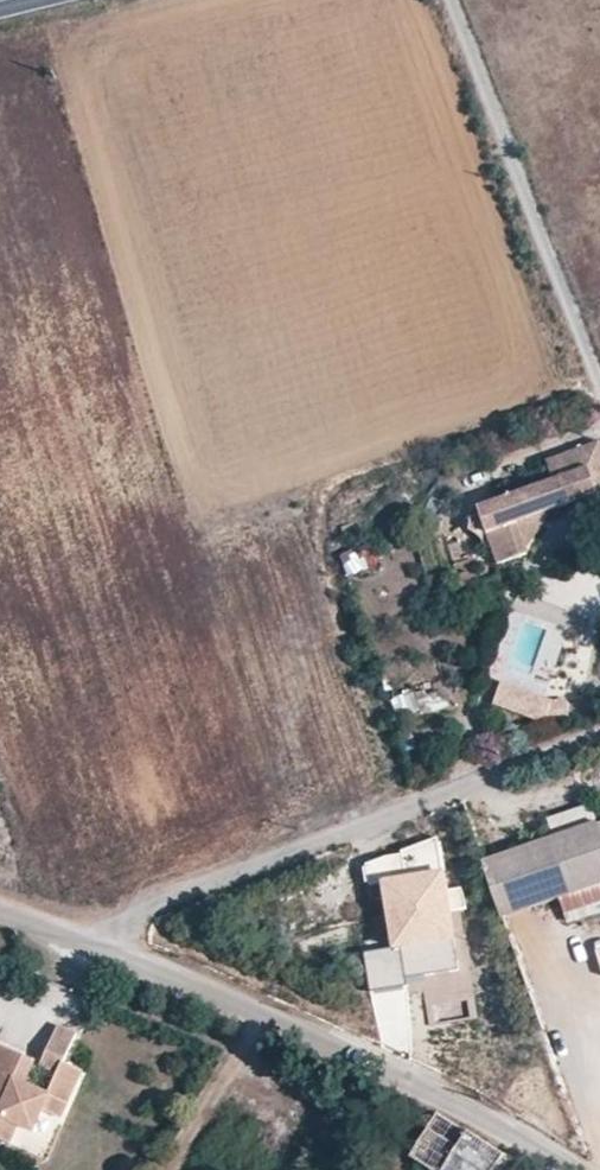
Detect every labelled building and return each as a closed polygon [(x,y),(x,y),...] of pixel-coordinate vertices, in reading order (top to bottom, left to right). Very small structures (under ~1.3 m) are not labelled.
[(481,515),(466,520),(477,550),(492,546),(497,561),(525,551),(522,542),(515,524),(540,515),(566,506),(599,494),(599,449),(548,462),(554,478),(477,506),(481,515)] [(522,542),(540,515),(515,524),(522,542)] [(551,700),(501,681),(493,704),(540,721),(547,716),(552,719),(567,718),(566,699),(551,700)] [(391,694),(393,711),(437,705),(435,688),(391,694)] [(483,860),(503,916),(559,897),(568,923),(599,912),(599,833),(596,821),(483,860)] [(384,881),(395,947),(454,937),(448,903),(443,871),(384,881)] [(460,970),(454,937),(395,947),(364,952),(370,991),(407,985),(406,979),(460,970)] [(56,1026),(39,1063),(57,1071),(47,1095),(24,1084),(34,1061),(0,1045),(0,1135),(10,1140),(18,1123),(33,1130),(42,1110),(60,1118),(81,1072),(61,1063),(74,1034),(56,1026)] [(408,1157),(429,1169),(515,1169),(522,1160),(435,1113),(408,1157)]
